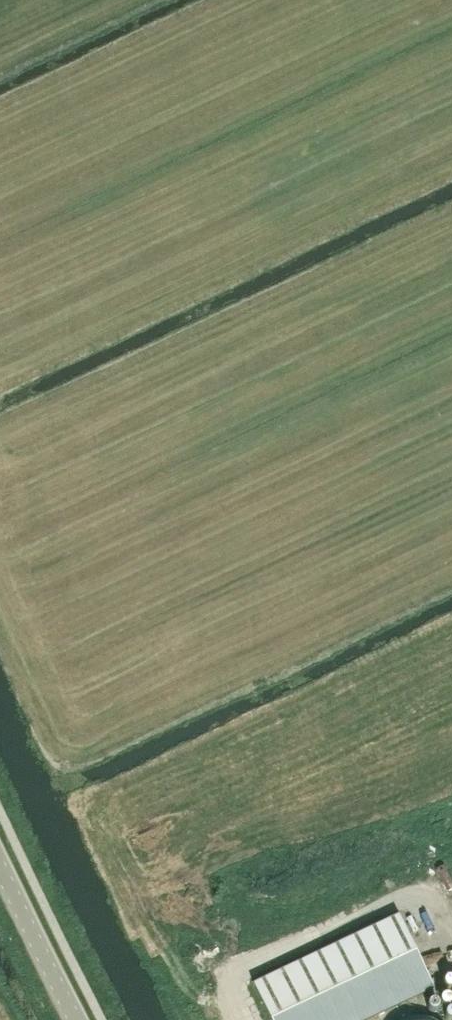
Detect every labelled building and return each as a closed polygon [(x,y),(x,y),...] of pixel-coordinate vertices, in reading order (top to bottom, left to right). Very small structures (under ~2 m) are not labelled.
[(253,984),(270,1019),(366,1019),(432,989),(398,915),(253,984)]
